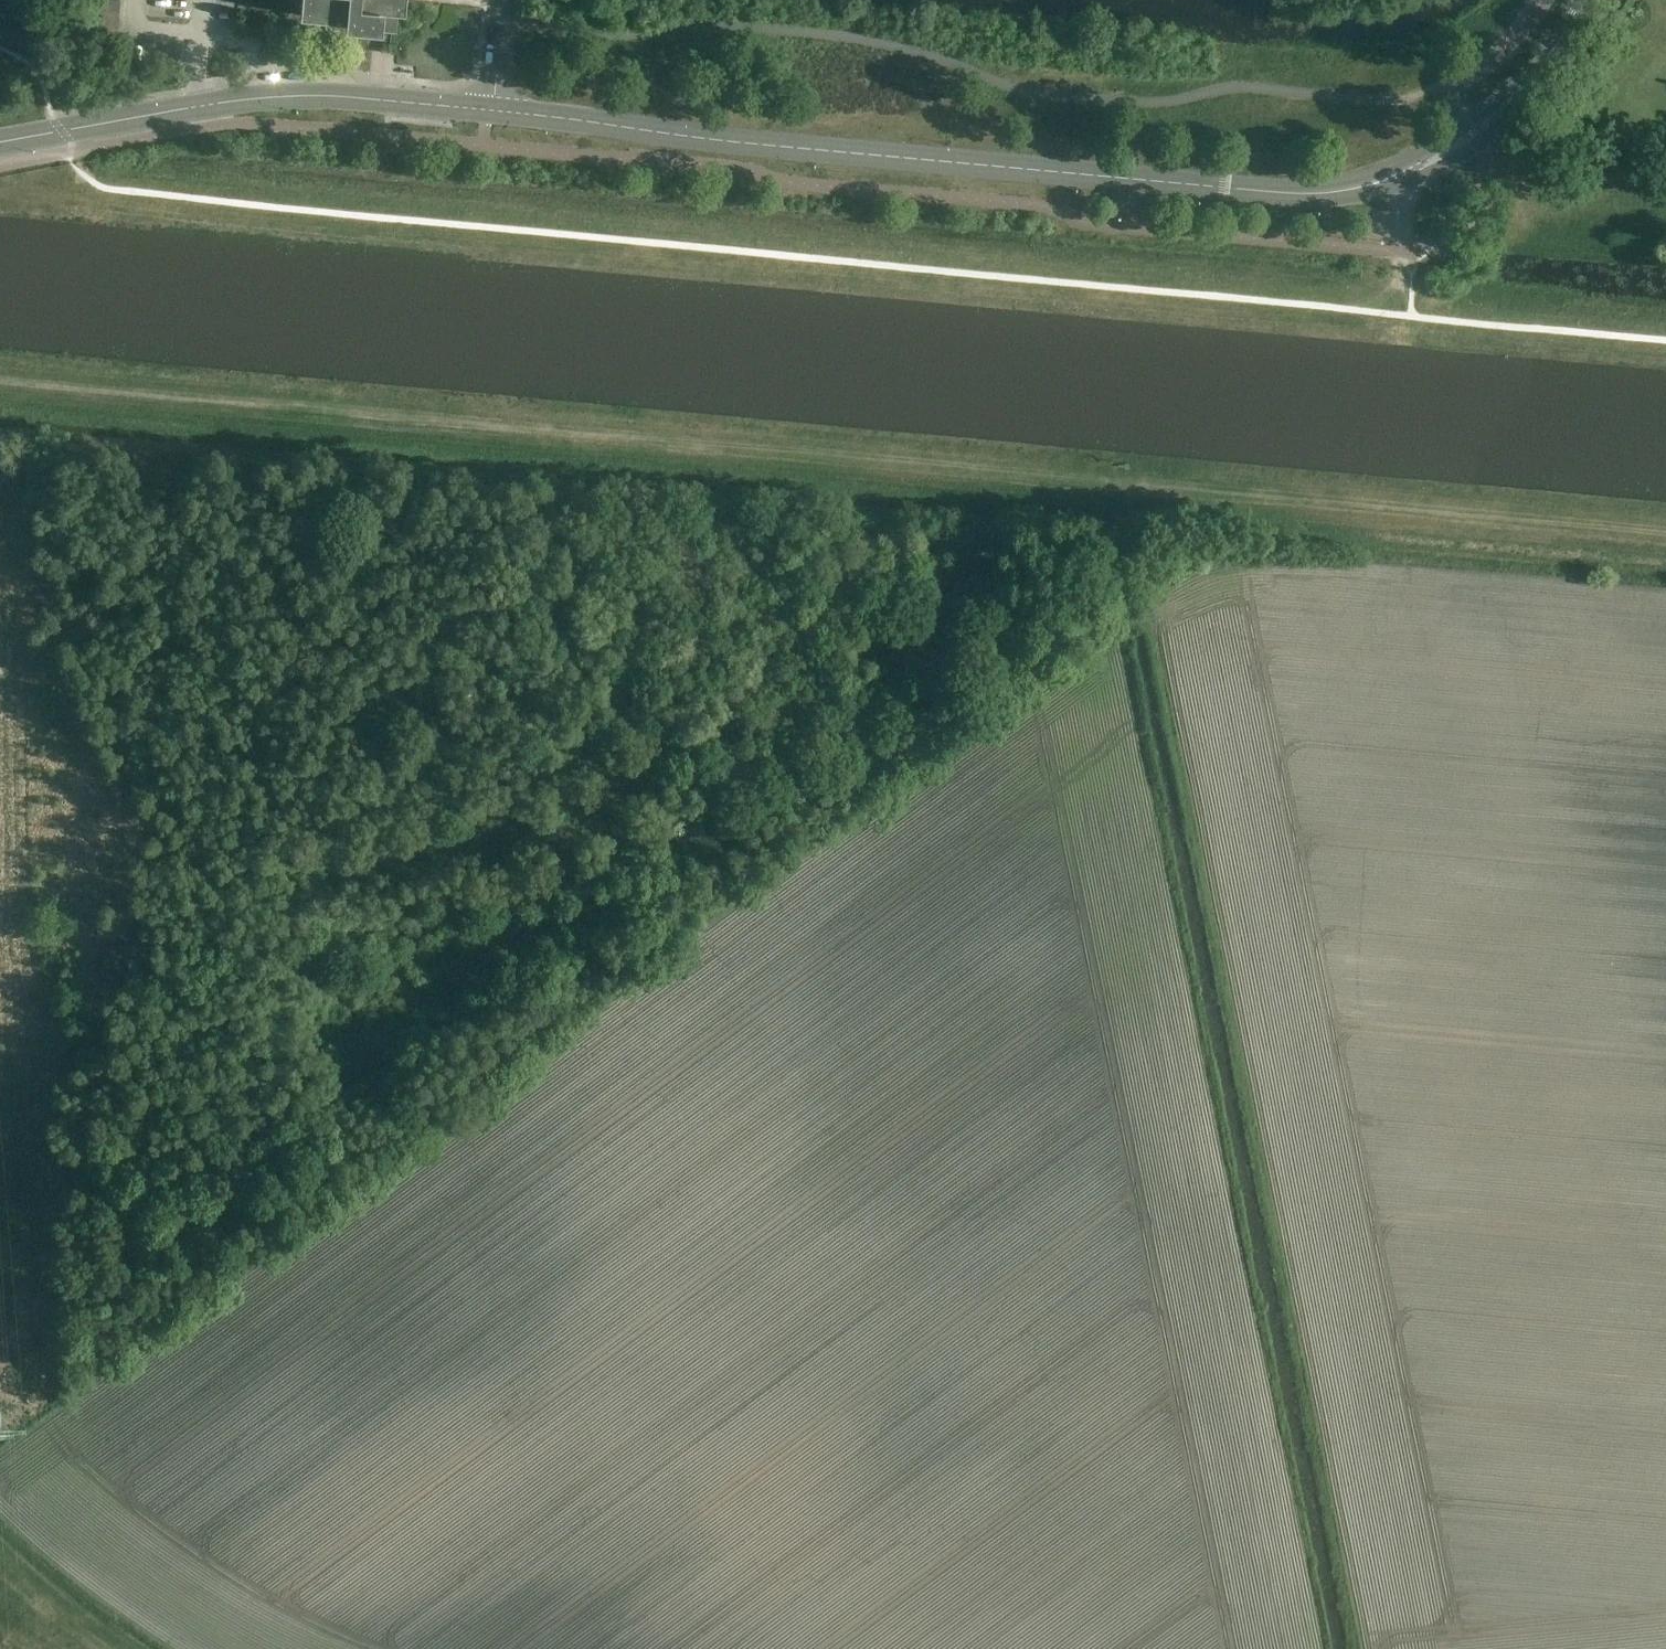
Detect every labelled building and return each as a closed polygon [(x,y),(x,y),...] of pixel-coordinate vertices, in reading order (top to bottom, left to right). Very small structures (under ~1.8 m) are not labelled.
[(377,26),(379,7),(397,8),(403,9),(404,0),(310,0),(312,0),(311,11),(302,10),(301,13),(347,16),(346,23),(377,26)]
